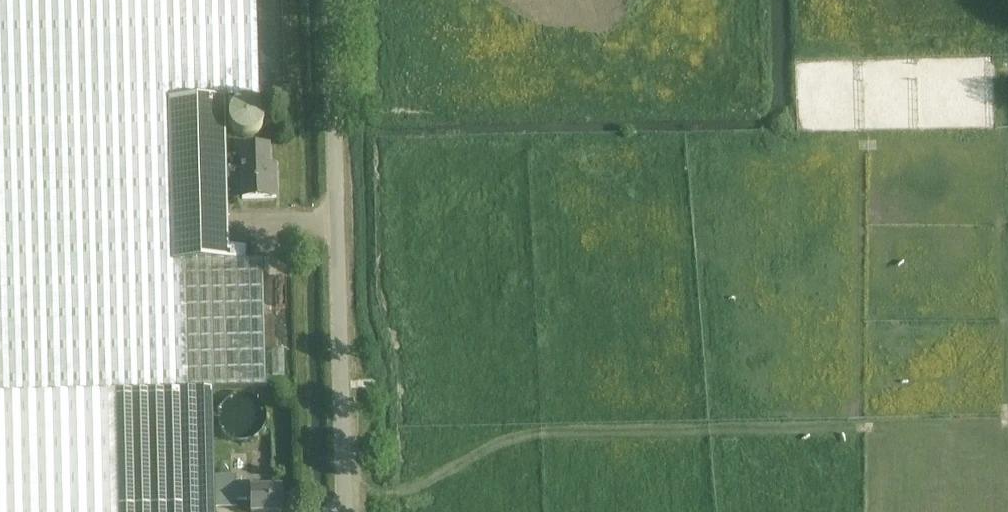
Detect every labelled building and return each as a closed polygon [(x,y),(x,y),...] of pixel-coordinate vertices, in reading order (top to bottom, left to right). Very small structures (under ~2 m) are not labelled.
[(214,507),(234,506),(234,501),(251,500),(251,511),(281,511),(280,489),(251,489),(251,487),(234,487),(234,479),(214,479),(212,389),(214,389),(266,388),(263,261),(244,261),(244,246),(227,247),(225,169),(224,158),(223,99),(257,98),(255,0),(0,0),(0,511),(215,511),(214,507)] [(224,158),(225,169),(241,169),(242,199),(276,199),(276,180),(269,181),(269,148),(240,149),(241,157),(224,158)]
